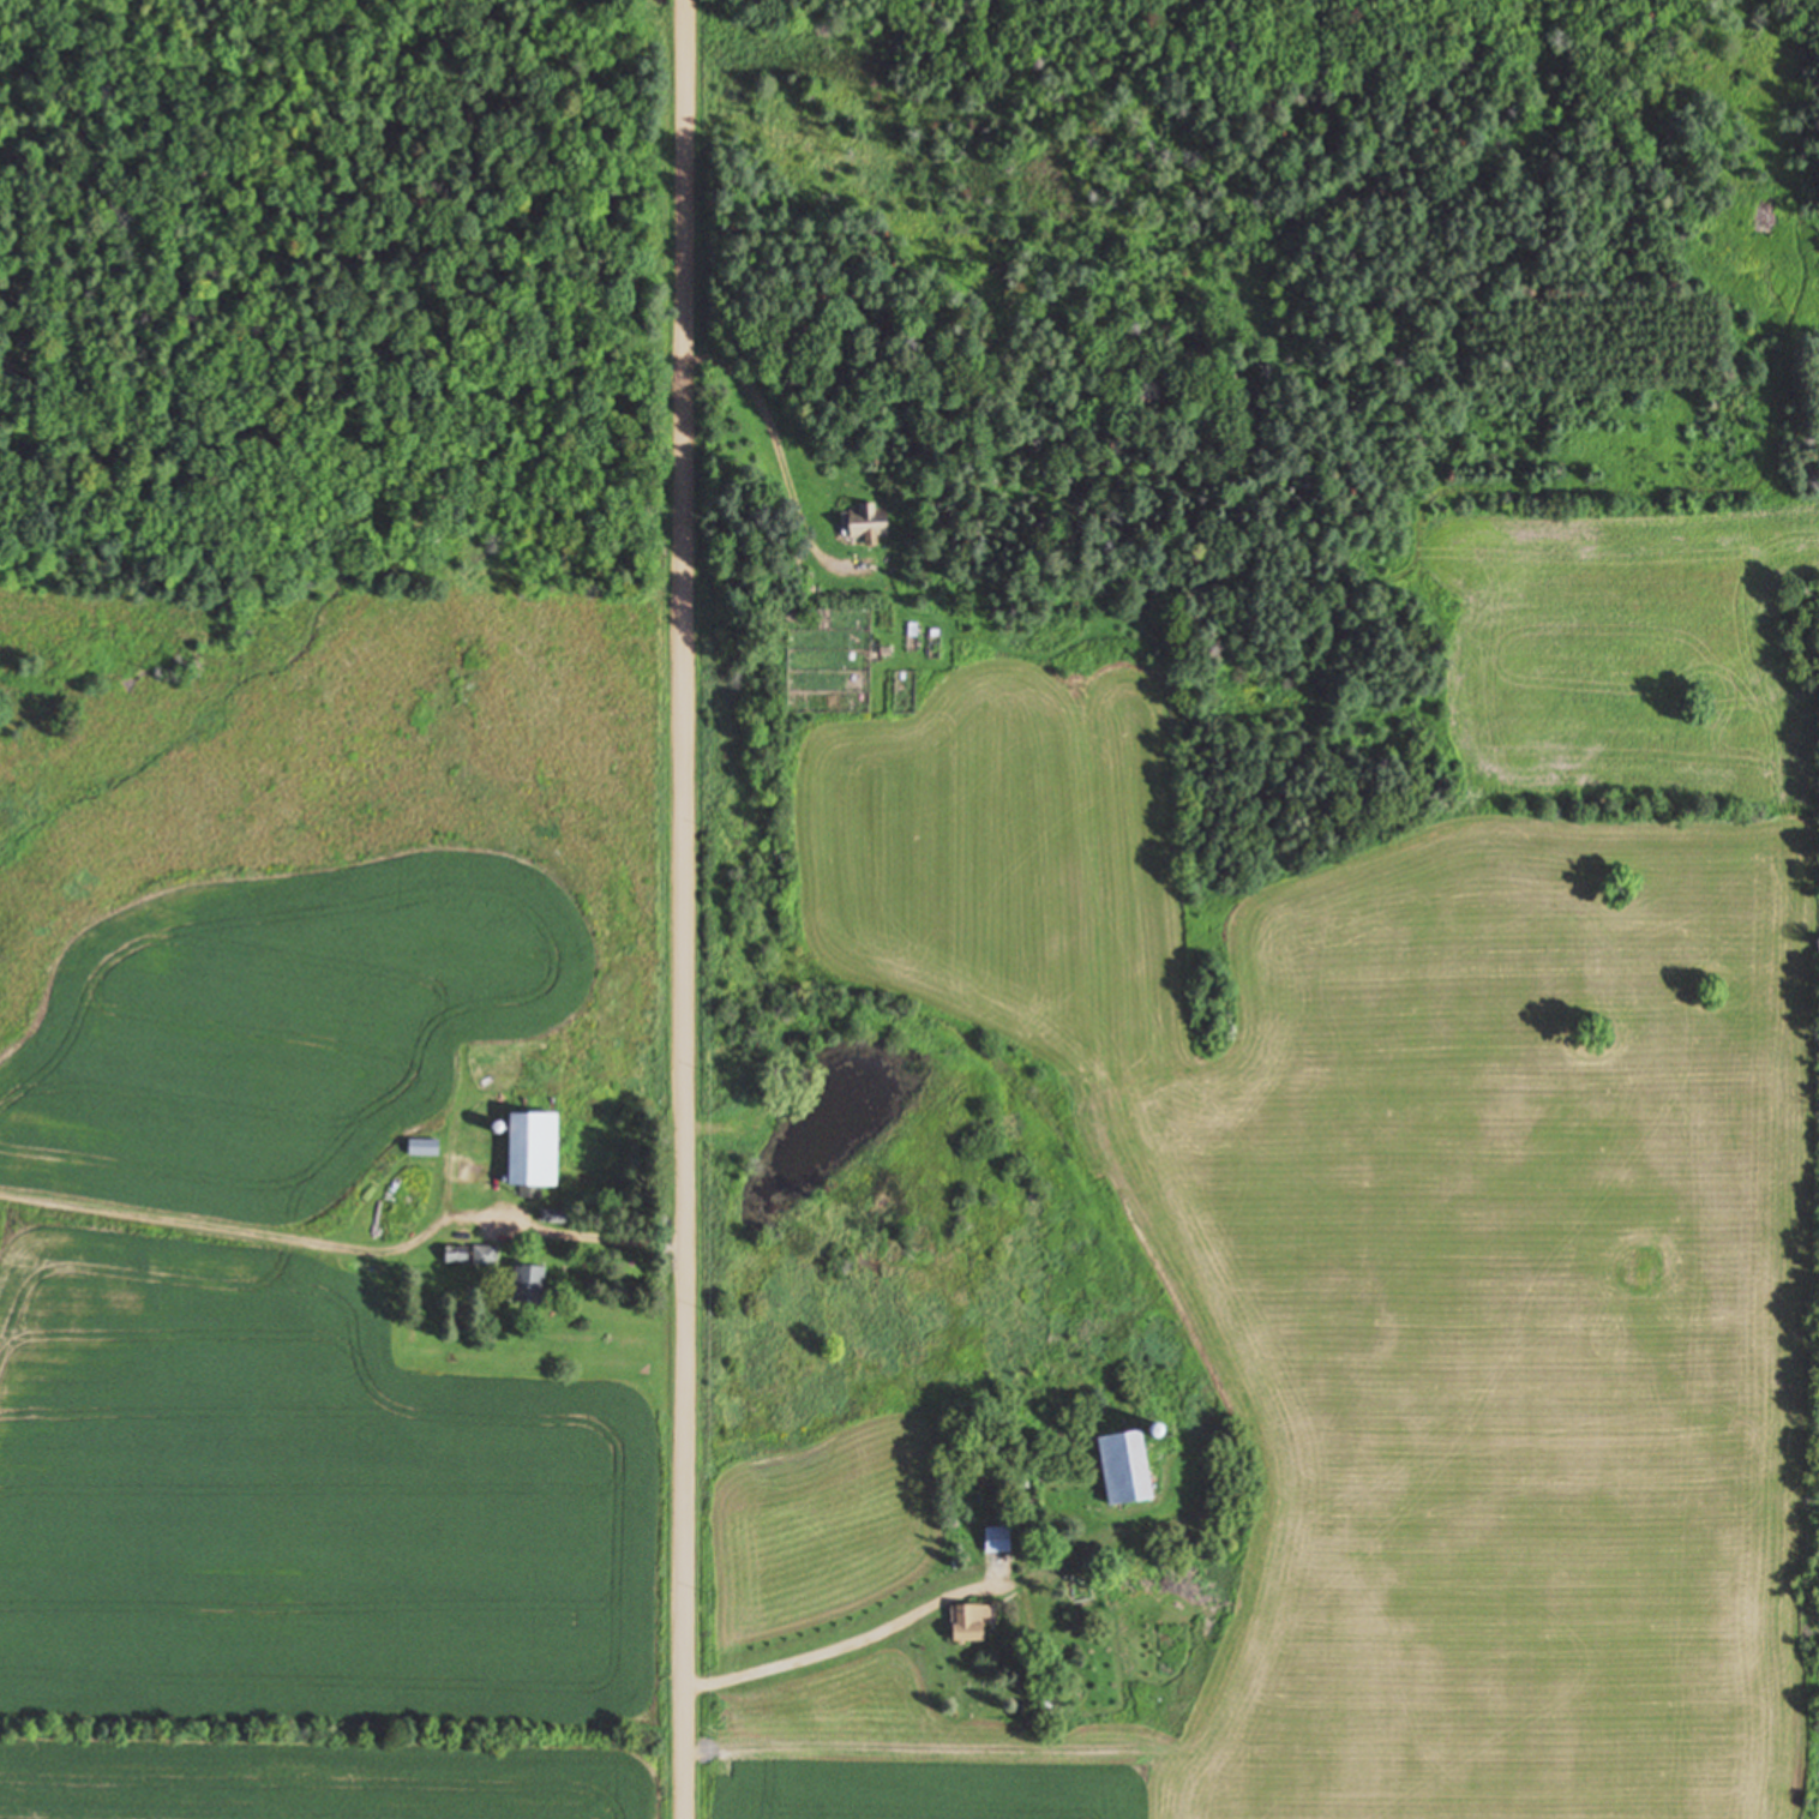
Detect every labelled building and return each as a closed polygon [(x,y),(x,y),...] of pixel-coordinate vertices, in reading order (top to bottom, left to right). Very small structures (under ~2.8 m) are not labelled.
[(550,1191),(550,1116),(507,1116),(507,1191),(550,1191)] [(496,1249),(469,1247),(470,1239),(441,1236),(438,1263),(494,1269),(496,1249)] [(515,1298),(537,1298),(537,1267),(515,1267),(515,1298)] [(1163,1440),(1160,1421),(1121,1427),(1122,1432),(1093,1436),(1103,1507),(1144,1501),(1136,1444),(1163,1440)] [(980,1529),(980,1554),(1008,1554),(1008,1529),(980,1529)] [(953,1626),(944,1626),(944,1642),(987,1642),(987,1606),(953,1606),(953,1626)]
